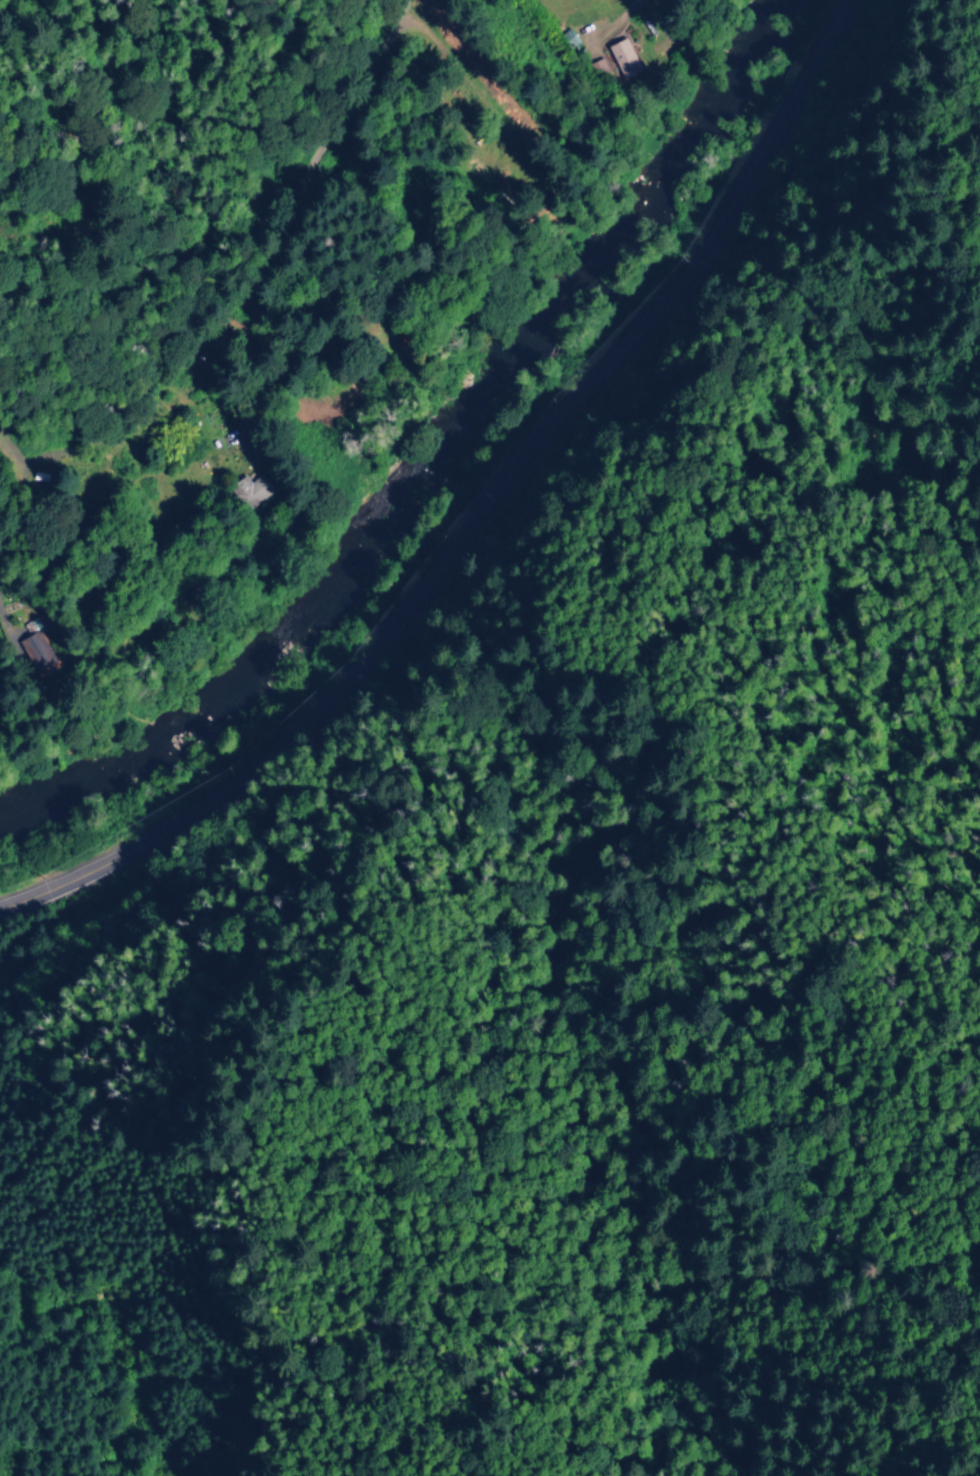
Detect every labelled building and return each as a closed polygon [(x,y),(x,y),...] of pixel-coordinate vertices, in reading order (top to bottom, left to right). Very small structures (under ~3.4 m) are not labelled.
[(578,41),(568,27),(557,35),(567,49),(578,41)] [(639,69),(623,37),(605,45),(621,78),(639,69)] [(593,77),(606,71),(600,57),(587,63),(593,77)] [(243,474),(226,487),(244,511),(273,490),(261,473),(249,482),(243,474)] [(37,627),(40,626),(36,617),(20,624),(25,636),(19,639),(32,668),(51,659),(37,627)]
